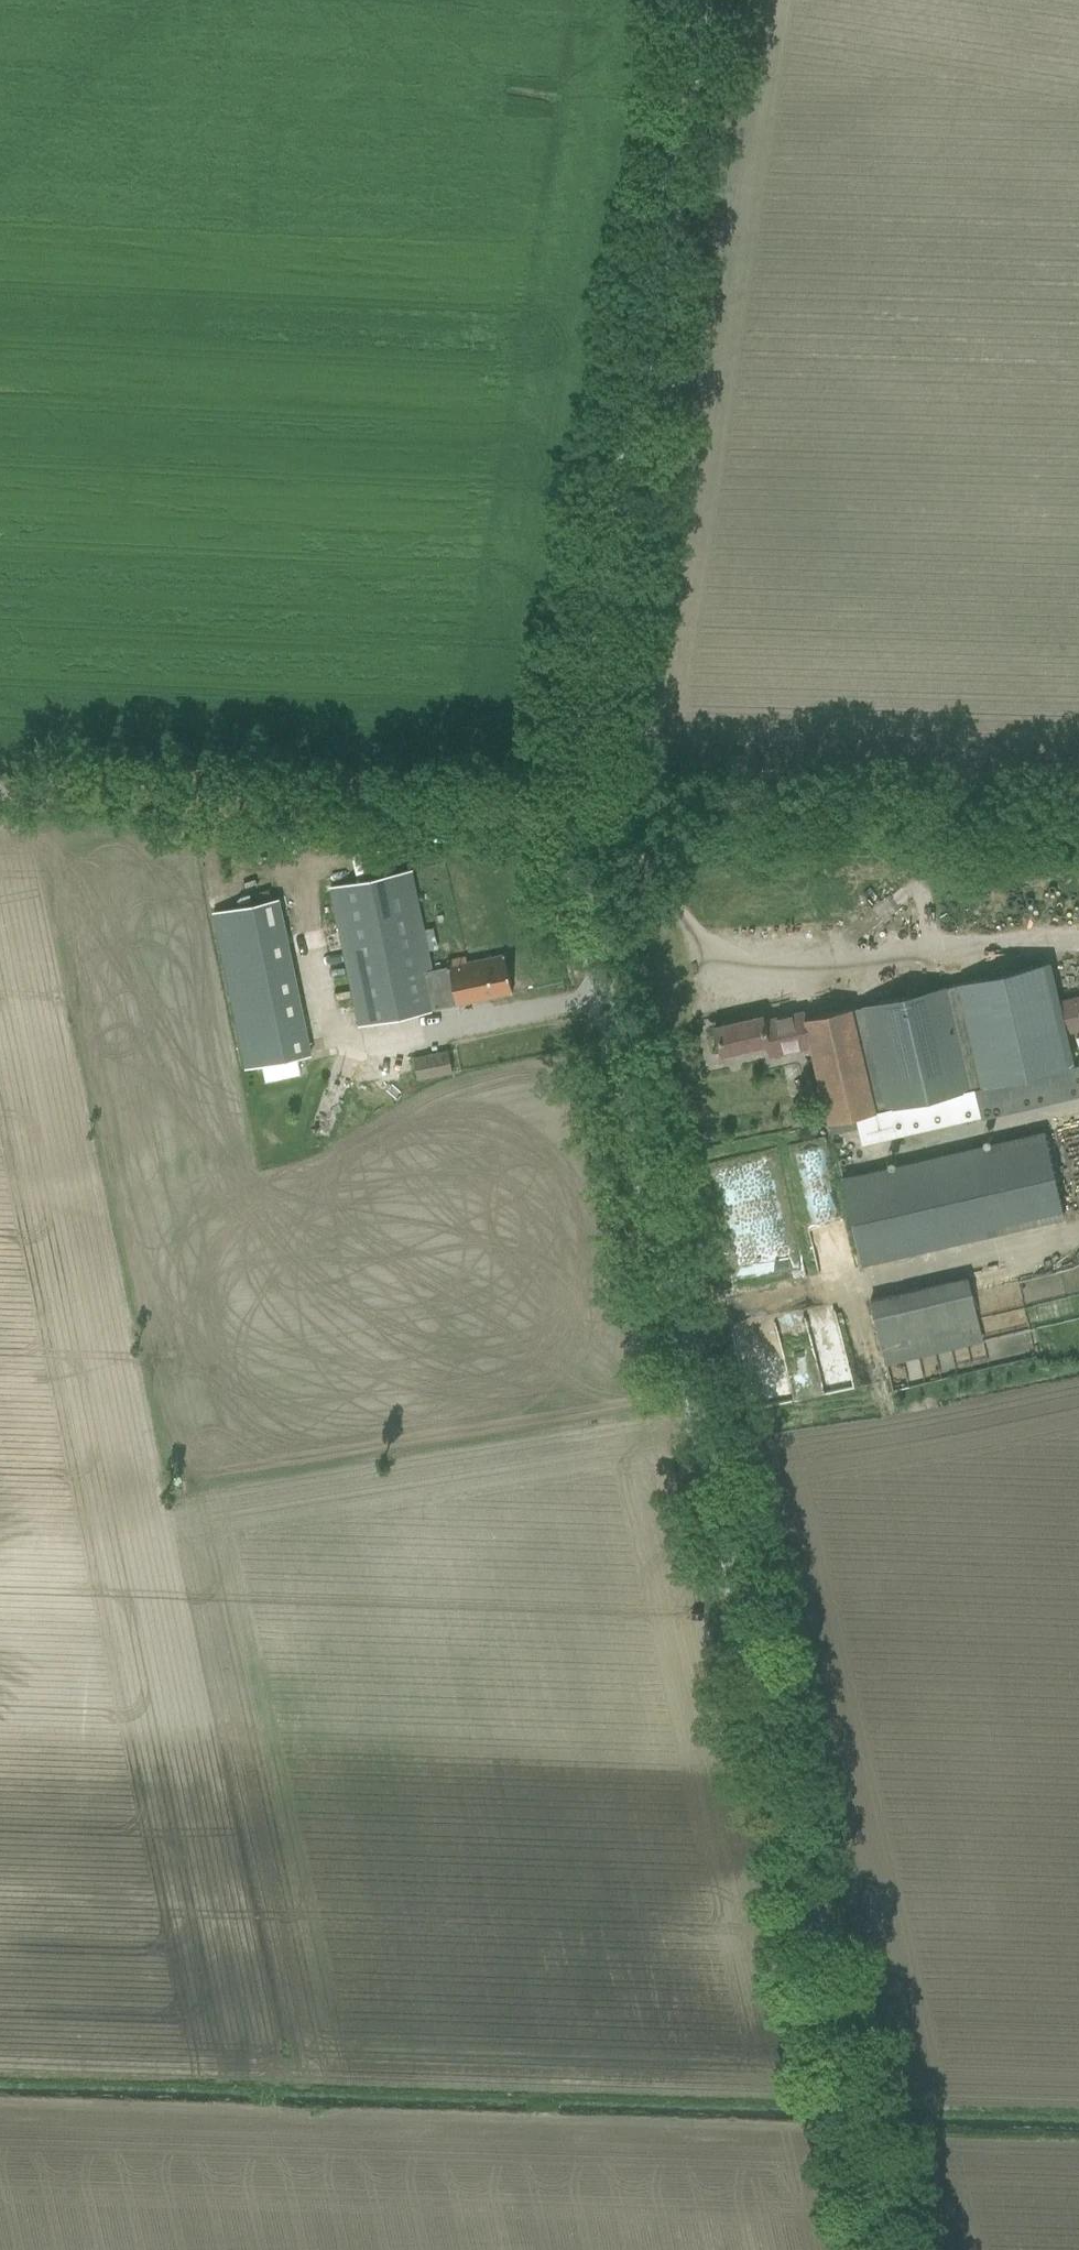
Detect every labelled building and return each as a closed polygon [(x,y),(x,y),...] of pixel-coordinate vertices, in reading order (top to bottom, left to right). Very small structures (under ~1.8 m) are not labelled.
[(331,889),(361,1026),(513,993),(504,954),(468,962),(466,956),(448,960),(449,966),(432,970),(411,872),(331,889)] [(215,912),(247,1067),(310,1054),(278,899),(215,912)] [(715,1027),(721,1054),(743,1049),(769,1043),(770,1043),(773,1057),(813,1047),(830,1121),(862,1113),(1076,1064),(1068,1032),(1078,1029),(1078,993),(1060,998),(1052,961),(871,1004),(806,1019),(804,1010),(763,1019),(763,1016),(715,1027)] [(413,1058),(418,1079),(453,1072),(449,1050),(413,1058)] [(841,1177),(861,1264),(1065,1218),(1045,1130),(841,1177)] [(998,1280),(1004,1304),(1023,1299),(1036,1355),(1070,1347),(1070,1348),(1078,1346),(1078,1261),(998,1280)] [(870,1299),(886,1363),(982,1340),(966,1276),(870,1299)]
